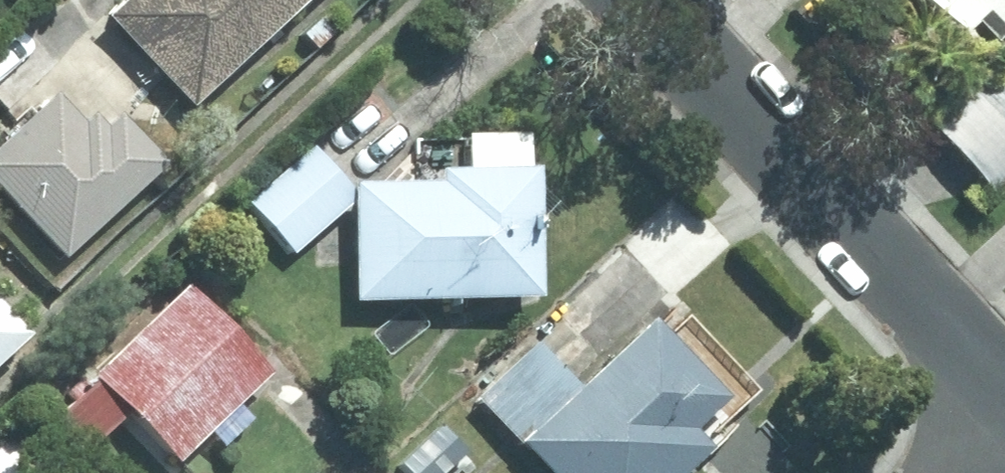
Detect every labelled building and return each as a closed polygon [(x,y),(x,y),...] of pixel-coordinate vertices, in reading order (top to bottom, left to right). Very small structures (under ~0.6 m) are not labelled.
[(94,17),(180,112),(305,0),(114,0),(94,17)] [(969,37),(993,15),(1004,27),(1004,0),(933,0),(969,37)] [(0,57),(0,108),(16,124),(0,139),(0,201),(60,261),(159,162),(27,30),(0,57)] [(929,113),(997,189),(1004,182),(1004,80),(988,61),(929,113)] [(348,139),(349,186),(340,186),(302,144),(239,202),(289,257),(328,221),(343,224),(344,302),(530,300),(528,137),(348,139)] [(121,417),(172,467),(203,435),(220,452),(251,420),(234,404),(266,371),(178,285),(50,416),(86,452),(121,417)] [(19,341),(0,319),(0,358),(19,341)] [(473,405),(537,472),(683,472),(705,453),(685,431),(719,400),(646,322),(572,390),(534,348),(473,405)] [(35,463),(8,432),(0,439),(0,472),(23,472),(35,463)]
